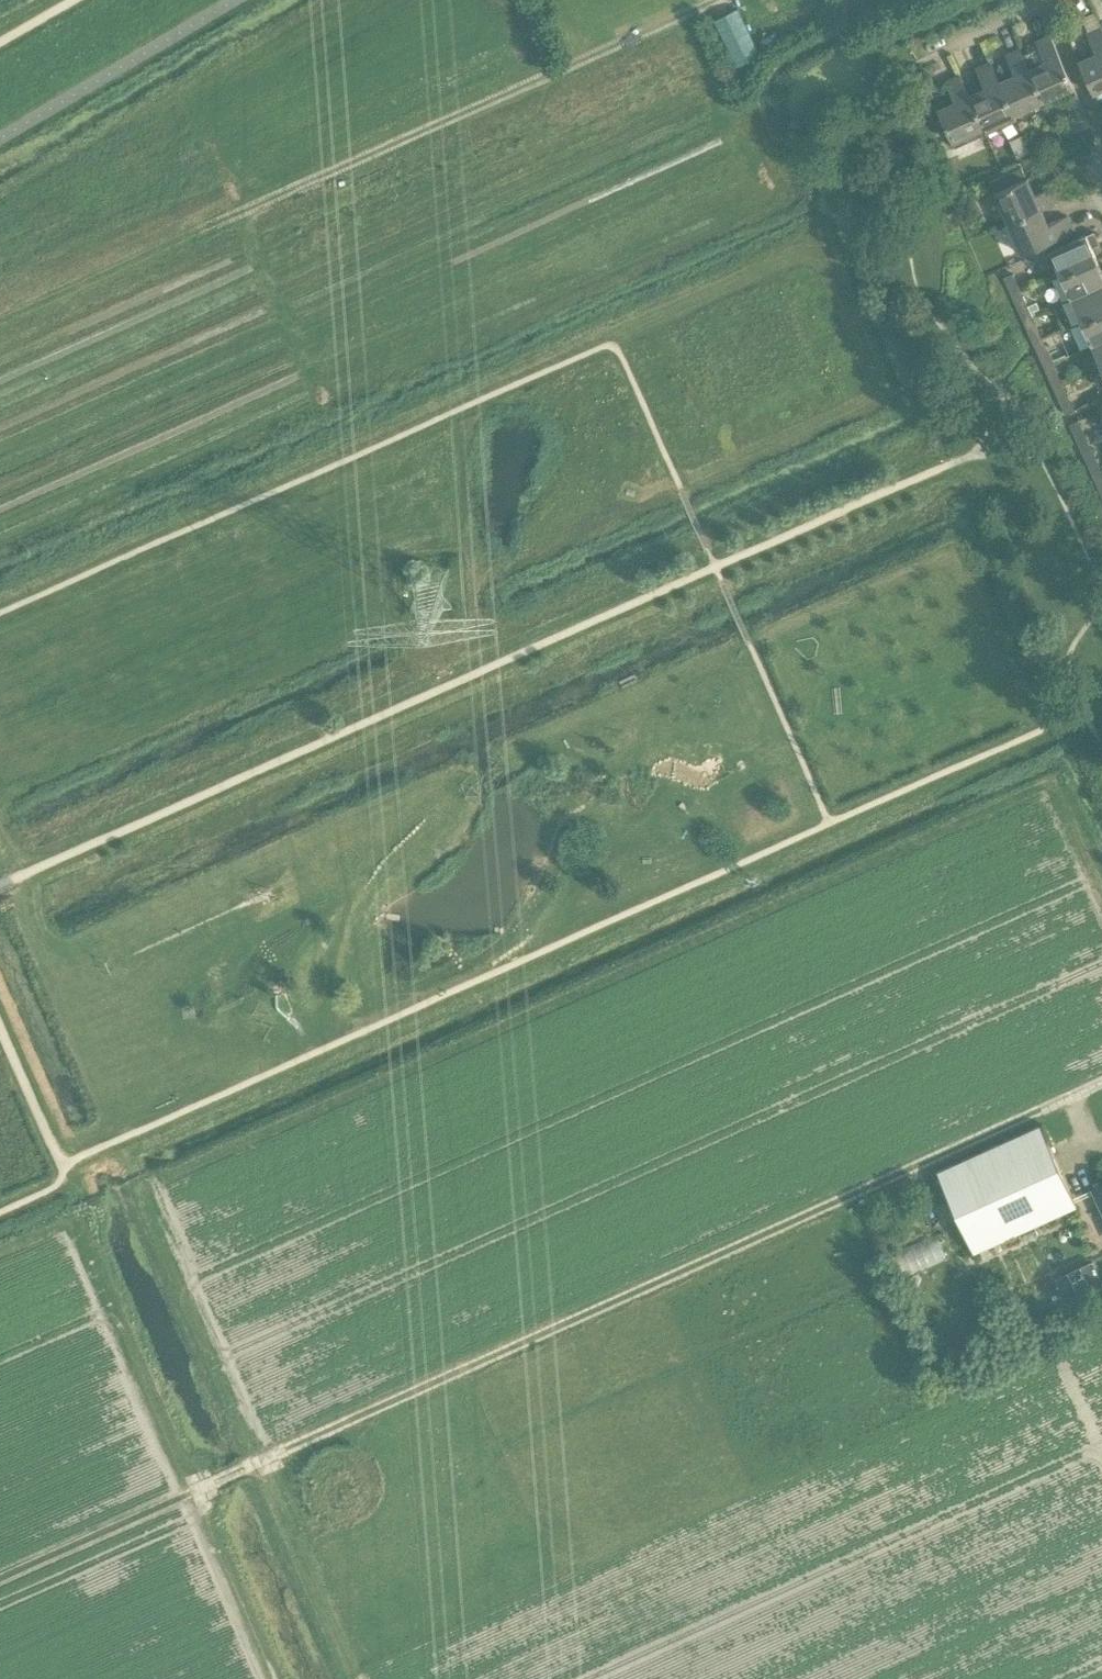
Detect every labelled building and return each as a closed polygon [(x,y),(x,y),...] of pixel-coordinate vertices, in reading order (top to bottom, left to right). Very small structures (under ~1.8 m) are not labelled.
[(1101,26),(1086,32),(1095,52),(1078,59),(1093,93),(1101,89),(1101,28),(1101,26)] [(1019,48),(1042,101),(1074,87),(1050,34),(1035,41),(1044,60),(1029,67),(1020,48),(1019,48)] [(1012,114),(1042,101),(1019,48),(1005,54),(1014,74),(999,80),(990,61),(989,62),(1012,114)] [(1015,121),(1012,114),(989,62),(975,68),(984,87),(969,94),(960,74),(959,75),(985,134),(1015,121)] [(955,148),(985,134),(959,75),(945,81),(953,100),(937,108),(955,148)] [(1031,154),(1038,154),(1042,149),(1039,143),(1032,143),(1029,148),(1031,154)] [(1054,185),(1034,194),(1022,166),(989,180),(1008,222),(1060,199),(1054,185)] [(1008,222),(1022,254),(1074,230),(1068,215),(1048,224),(1041,209),(1061,200),(1060,199),(1008,222)] [(1060,275),(1097,258),(1090,243),(1098,240),(1094,231),(1086,235),(1086,234),(1049,250),(1060,275)] [(1101,284),(1101,269),(1097,258),(1060,275),(1071,298),(1101,284)] [(1012,296),(1022,292),(1013,272),(1003,277),(1012,296)] [(1101,312),(1101,284),(1071,298),(1081,321),(1101,312)] [(1022,319),(1032,315),(1022,292),(1012,296),(1022,319)] [(1101,340),(1101,312),(1081,321),(1092,345),(1101,340)] [(1033,343),(1043,339),(1032,315),(1022,319),(1033,343)] [(1044,366),(1053,362),(1043,339),(1033,343),(1044,366)] [(1092,345),(1101,368),(1101,340),(1092,345)] [(1054,390),(1064,386),(1053,362),(1044,366),(1054,390)] [(1064,386),(1054,390),(1065,414),(1074,410),(1064,386)] [(1080,448),(1090,444),(1079,419),(1069,424),(1080,448)] [(1091,471),(1100,467),(1090,444),(1080,448),(1091,471)] [(1101,495),(1101,471),(1100,467),(1091,471),(1101,495)] [(1077,1205),(1051,1149),(1040,1124),(937,1171),(973,1252),(1077,1205)] [(1093,1188),(1101,1207),(1101,1184),(1093,1188)] [(1066,1302),(1101,1286),(1101,1282),(1092,1260),(1055,1277),(1066,1302)] [(1014,1299),(1010,1292),(1000,1297),(1004,1304),(1014,1299)]
